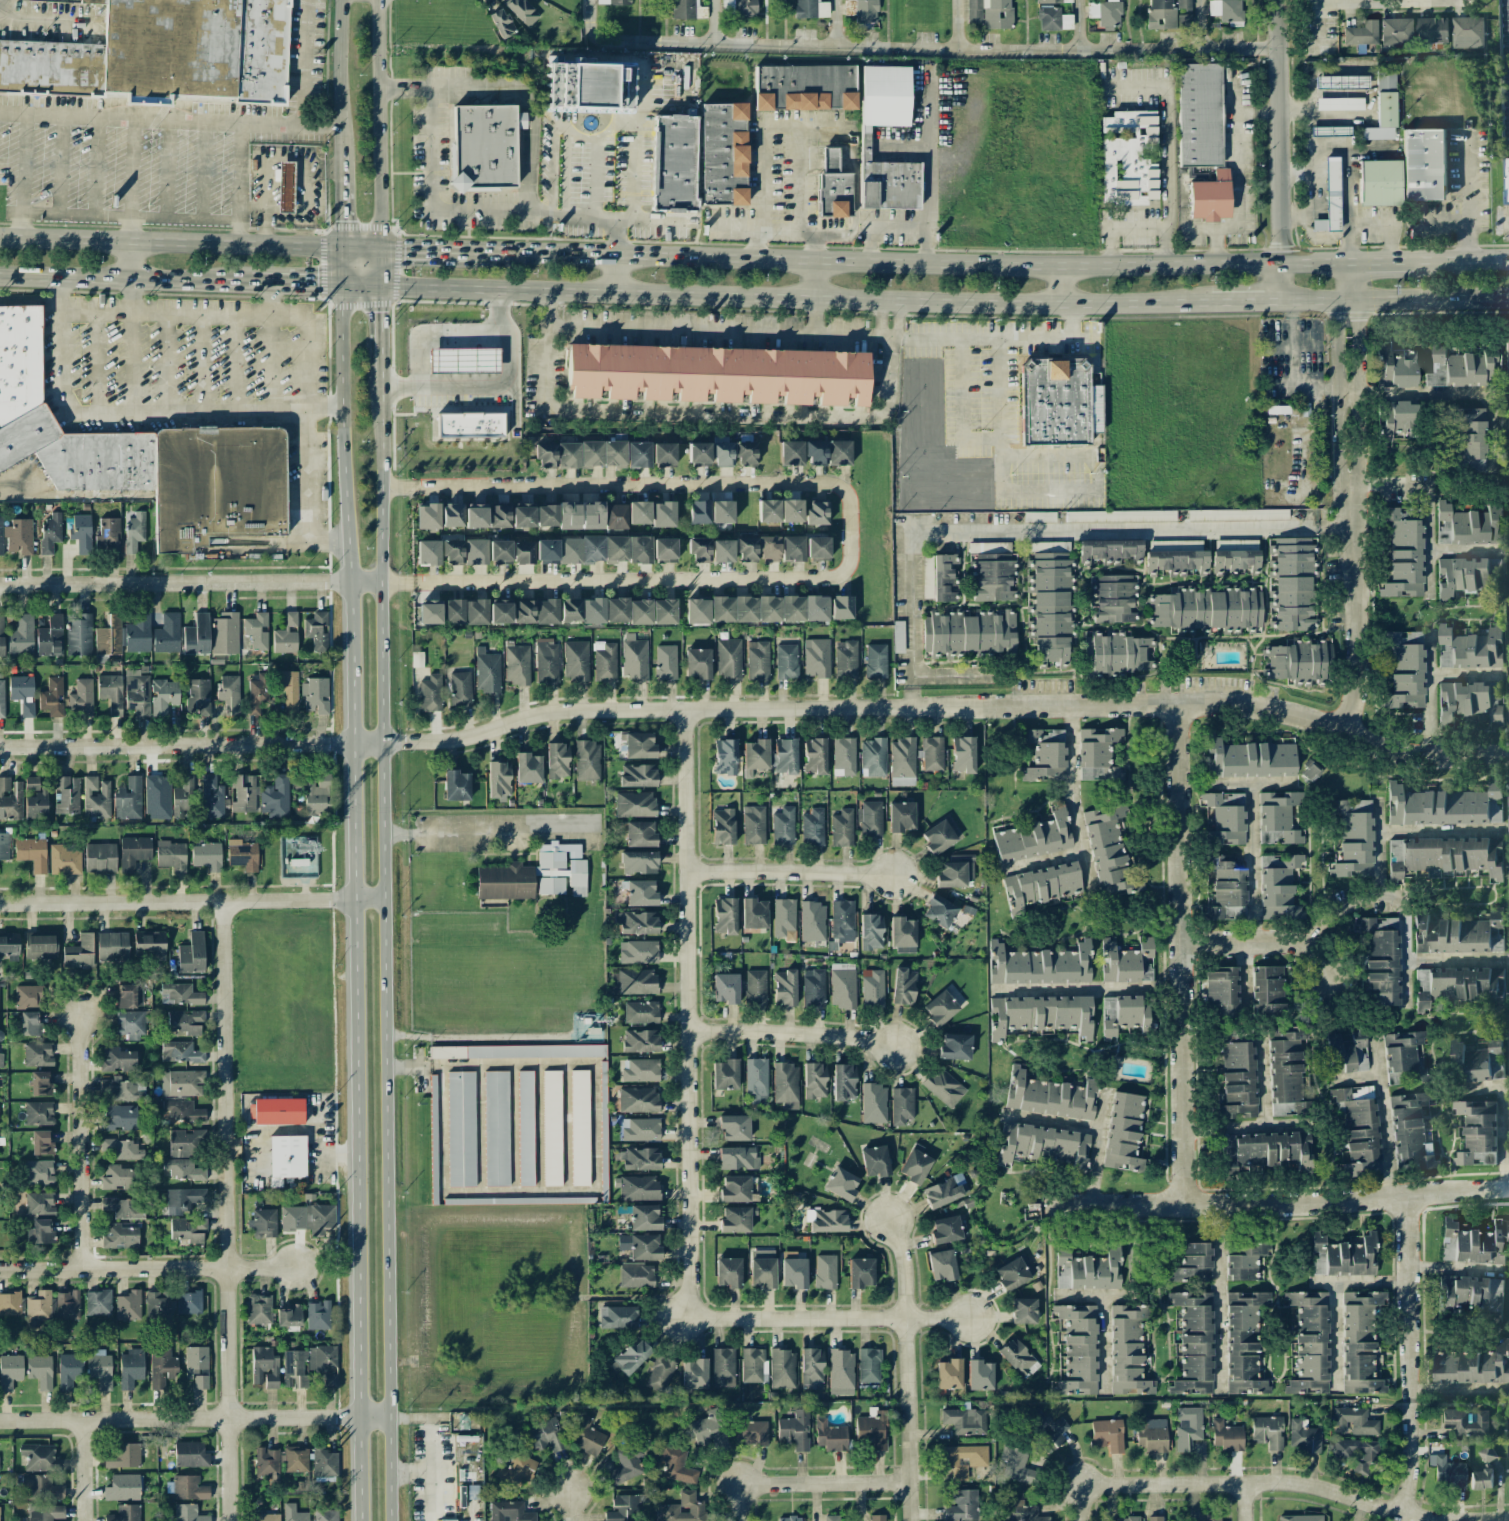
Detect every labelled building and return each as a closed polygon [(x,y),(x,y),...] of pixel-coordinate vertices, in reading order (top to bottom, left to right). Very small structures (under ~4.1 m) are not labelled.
[(104,44),(0,40),(0,91),(32,93),(32,91),(125,96),(125,104),(168,106),(169,97),(283,102),(288,0),(106,0),(104,44)] [(522,0),(509,0),(504,5),(528,28),(539,16),(522,0)] [(707,18),(707,7),(695,7),(694,0),(671,0),(672,19),(707,18)] [(757,16),(757,0),(722,0),(722,16),(757,16)] [(877,0),(843,0),(844,15),(855,15),(855,23),(878,23),(877,0)] [(1010,0),(967,0),(967,23),(982,22),(983,29),(1011,28),(1010,0)] [(1098,1),(1087,1),(1087,18),(1098,17),(1099,29),(1121,28),(1120,0),(1098,0),(1098,1)] [(1176,29),(1176,8),(1171,8),(1171,0),(1148,0),(1148,29),(1176,29)] [(1191,0),(1177,0),(1177,9),(1191,8),(1191,0)] [(1242,0),(1208,0),(1208,16),(1219,15),(1219,22),(1228,22),(1228,26),(1242,26),(1242,0)] [(1072,30),(1072,15),(1060,14),(1060,7),(1038,6),(1038,29),(1072,30)] [(1178,29),(1191,29),(1191,15),(1178,15),(1178,29)] [(1483,17),(1452,17),(1451,47),(1483,47),(1483,17)] [(1381,19),(1382,44),(1413,43),(1412,18),(1381,19)] [(1448,43),(1448,18),(1416,18),(1417,43),(1448,43)] [(1343,45),(1378,44),(1377,19),(1363,20),(1363,27),(1343,27),(1343,45)] [(548,107),(632,109),(633,65),(549,63),(548,107)] [(1178,165),(1219,165),(1220,64),(1178,63),(1178,165)] [(755,66),(755,111),(856,109),(855,65),(755,66)] [(870,126),(909,126),(909,67),(862,66),(860,208),(919,209),(919,163),(869,162),(870,126)] [(1395,68),(1377,69),(1378,127),(1358,128),(1359,140),(1396,139),(1395,68)] [(1363,98),(1316,98),(1317,110),(1364,110),(1363,98)] [(702,104),(702,205),(746,205),(746,104),(702,104)] [(452,106),(453,190),(516,190),(515,129),(526,129),(526,112),(516,112),(516,105),(452,106)] [(1156,111),(1112,111),(1112,117),(1102,117),(1102,133),(1133,133),(1133,138),(1103,138),(1103,205),(1146,204),(1146,199),(1157,199),(1156,111)] [(696,116),(652,116),(651,211),(695,212),(696,116)] [(1404,201),(1446,200),(1445,129),(1403,130),(1404,201)] [(851,173),(837,173),(837,148),(822,148),(822,173),(818,173),(818,217),(852,217),(851,173)] [(1326,219),(1312,220),(1312,230),(1340,230),(1339,157),(1325,157),(1326,219)] [(1399,160),(1359,161),(1360,206),(1400,205),(1399,160)] [(294,162),(279,162),(278,212),(293,213),(294,162)] [(1189,218),(1201,218),(1201,222),(1217,222),(1217,218),(1229,217),(1228,168),(1214,168),(1214,181),(1188,182),(1189,218)] [(59,432),(40,396),(39,305),(0,306),(0,471),(35,453),(54,491),(154,489),(155,545),(155,546),(156,554),(191,553),(191,547),(207,546),(206,538),(219,538),(221,542),(232,537),(286,536),(284,428),(59,432)] [(1417,387),(1416,351),(1403,351),(1404,356),(1390,356),(1390,344),(1376,344),(1376,363),(1382,363),(1382,372),(1377,372),(1377,387),(1417,387)] [(1425,386),(1493,387),(1493,362),(1495,362),(1496,352),(1445,351),(1445,345),(1432,345),(1432,373),(1425,373),(1425,386)] [(867,349),(567,348),(567,387),(571,387),(571,398),(598,398),(598,390),(606,390),(606,397),(642,397),(642,400),(668,400),(668,392),(677,392),(677,401),(709,401),(709,402),(744,402),(744,401),(782,401),(782,404),(810,404),(810,396),(818,396),(818,405),(845,405),(845,398),(853,398),(853,407),(867,407),(867,349)] [(430,350),(430,375),(500,374),(499,350),(430,350)] [(1416,401),(1394,401),(1394,405),(1380,405),(1379,440),(1404,440),(1404,428),(1416,428),(1416,401)] [(1485,409),(1451,408),(1450,469),(1485,469),(1485,409)] [(437,415),(437,440),(504,439),(504,414),(437,415)] [(806,442),(806,466),(851,464),(850,440),(806,442)] [(780,465),(803,465),(803,441),(781,441),(780,465)] [(536,443),(536,468),(626,467),(626,442),(536,443)] [(648,442),(627,442),(627,468),(649,467),(648,442)] [(732,442),(711,443),(711,458),(715,458),(715,467),(733,466),(732,442)] [(755,466),(756,442),(736,442),(736,465),(755,466)] [(674,443),(652,443),(653,467),(675,466),(674,443)] [(709,443),(687,443),(688,466),(710,465),(709,443)] [(780,500),(780,523),(802,522),(802,499),(780,500)] [(1437,544),(1501,543),(1501,506),(1487,506),(1487,511),(1450,512),(1450,499),(1437,499),(1437,544)] [(779,523),(779,500),(758,500),(758,522),(779,523)] [(650,501),(628,502),(629,524),(650,524),(650,501)] [(732,501),(710,501),(689,501),(689,524),(733,523),(732,501)] [(652,527),(675,527),(675,502),(651,502),(652,527)] [(807,525),(828,524),(827,502),(806,502),(807,525)] [(461,503),(442,503),(443,527),(462,526),(461,503)] [(558,529),(579,529),(579,503),(558,503),(558,529)] [(603,503),(581,503),(581,529),(603,529),(603,503)] [(416,504),(417,530),(439,530),(439,504),(416,504)] [(487,527),(486,504),(465,504),(465,528),(487,527)] [(604,504),(605,529),(626,529),(626,504),(604,504)] [(490,528),(511,528),(511,505),(489,506),(490,528)] [(557,526),(557,505),(535,506),(536,527),(557,526)] [(534,507),(512,507),(512,528),(534,527),(534,507)] [(1422,596),(1422,509),(1398,509),(1399,508),(1383,508),(1382,521),(1390,521),(1390,583),(1380,583),(1380,596),(1402,596),(1422,596)] [(1188,510),(1188,520),(1288,519),(1288,509),(1188,510)] [(1176,519),(1175,510),(1071,512),(1071,522),(1176,519)] [(144,511),(135,511),(135,518),(125,518),(126,554),(136,554),(136,541),(145,541),(144,511)] [(61,512),(50,512),(50,519),(41,518),(40,555),(52,555),(52,542),(61,542),(61,512)] [(1024,512),(1024,522),(1056,522),(1056,512),(1024,512)] [(91,515),(70,515),(70,539),(77,539),(77,554),(90,554),(91,515)] [(120,553),(119,518),(98,518),(99,535),(95,535),(95,553),(120,553)] [(31,519),(11,519),(11,526),(5,527),(5,551),(19,551),(19,556),(32,556),(31,519)] [(649,536),(629,536),(629,564),(650,563),(649,536)] [(737,562),(757,562),(756,536),(736,537),(737,562)] [(758,536),(759,561),(780,560),(779,536),(758,536)] [(803,561),(803,536),(781,536),(782,561),(803,561)] [(559,564),(594,564),(594,561),(606,561),(606,563),(628,563),(628,537),(559,537),(559,564)] [(828,559),(828,537),(806,537),(806,559),(828,559)] [(709,538),(689,538),(690,563),(710,562),(709,538)] [(1271,538),(1272,590),(1271,590),(1272,631),(1313,630),(1312,566),(1316,566),(1315,538),(1271,538)] [(464,539),(465,565),(485,564),(485,539),(464,539)] [(675,539),(653,539),(653,563),(676,562),(675,539)] [(1142,539),(1079,541),(1080,564),(1091,564),(1091,565),(1142,563),(1142,539)] [(440,540),(417,541),(418,565),(440,565),(440,540)] [(463,540),(443,540),(443,564),(464,564),(463,540)] [(489,564),(511,563),(511,540),(489,540),(489,564)] [(557,540),(536,540),(537,564),(557,564),(557,540)] [(733,540),(712,540),(711,562),(733,562),(733,540)] [(1202,540),(1149,541),(1149,550),(1146,550),(1147,577),(1155,577),(1155,570),(1169,569),(1169,576),(1185,576),(1185,569),(1199,569),(1199,575),(1208,575),(1208,550),(1202,551),(1202,540)] [(1259,540),(1213,540),(1213,574),(1239,574),(1239,569),(1250,569),(1250,573),(1259,573),(1259,540)] [(513,542),(513,564),(533,563),(533,542),(513,542)] [(974,601),(1014,600),(1014,590),(1011,591),(1010,578),(1014,578),(1013,553),(980,554),(979,543),(968,543),(969,554),(972,554),(973,588),(974,601)] [(1068,553),(1033,553),(1033,560),(1028,560),(1028,592),(1031,593),(1031,638),(1036,638),(1035,669),(1045,669),(1045,661),(1058,662),(1058,668),(1068,668),(1069,591),(1068,590),(1068,553)] [(933,602),(955,601),(955,564),(958,564),(958,554),(933,555),(933,602)] [(1437,559),(1438,601),(1451,601),(1451,590),(1494,590),(1494,593),(1500,593),(1500,558),(1437,559)] [(1131,575),(1092,576),(1093,611),(1093,623),(1134,622),(1134,613),(1132,613),(1131,575)] [(1261,634),(1262,592),(1253,591),(1253,589),(1235,589),(1235,588),(1221,587),(1221,592),(1207,591),(1207,590),(1177,589),(1177,595),(1146,594),(1145,604),(1156,604),(1156,617),(1150,617),(1149,627),(1178,627),(1178,633),(1194,634),(1194,630),(1247,631),(1247,633),(1261,634)] [(711,622),(828,621),(828,596),(711,597),(711,622)] [(852,619),(852,596),(830,596),(830,619),(852,619)] [(581,598),(560,599),(561,621),(582,621),(581,598)] [(652,623),(652,598),(582,599),(582,624),(652,623)] [(514,624),(558,623),(557,599),(514,600),(514,624)] [(676,624),(676,599),(653,600),(653,624),(676,624)] [(709,624),(710,599),(686,599),(686,624),(709,624)] [(464,600),(418,600),(419,624),(464,624),(464,600)] [(486,600),(465,600),(465,625),(486,625),(486,600)] [(489,624),(511,623),(511,601),(489,601),(489,624)] [(296,611),(284,611),(285,629),(272,630),(273,653),(297,652),(296,611)] [(327,625),(327,611),(313,611),(313,619),(303,619),(304,637),(312,637),(312,650),(328,650),(327,633),(321,633),(321,625),(327,625)] [(1015,652),(1015,611),(975,611),(975,614),(922,614),(923,658),(938,658),(938,653),(1015,652)] [(179,652),(179,612),(162,612),(162,628),(153,629),(153,652),(179,652)] [(183,627),(183,654),(209,654),(208,612),(194,612),(195,626),(183,627)] [(237,612),(219,612),(219,618),(211,619),(212,654),(239,653),(237,612)] [(267,650),(268,612),(255,612),(255,619),(244,618),(243,635),(251,635),(251,650),(267,650)] [(92,655),(91,613),(77,614),(77,619),(66,619),(67,656),(92,655)] [(95,655),(121,654),(120,613),(108,613),(108,628),(95,628),(95,655)] [(6,653),(32,654),(33,614),(16,614),(15,631),(7,631),(6,653)] [(36,628),(36,654),(62,655),(62,614),(48,614),(48,628),(36,628)] [(127,652),(150,651),(149,614),(126,614),(127,652)] [(1439,668),(1502,667),(1501,624),(1488,625),(1488,635),(1452,635),(1451,623),(1438,623),(1439,668)] [(894,625),(893,653),(903,653),(903,625),(894,625)] [(1423,631),(1381,632),(1381,645),(1391,645),(1392,694),(1382,695),(1382,708),(1424,707),(1423,631)] [(1150,637),(1122,638),(1122,632),(1107,633),(1092,634),(1092,637),(1085,637),(1085,673),(1121,673),(1121,670),(1150,669),(1150,637)] [(648,640),(634,640),(634,633),(623,633),(622,679),(647,680),(648,640)] [(557,638),(535,639),(536,683),(557,682),(557,638)] [(741,639),(716,639),(717,678),(741,677),(741,639)] [(830,639),(804,639),(803,677),(829,677),(830,639)] [(588,641),(563,641),(564,680),(589,679),(588,641)] [(747,680),(769,679),(769,641),(747,641),(747,680)] [(857,641),(835,641),(835,678),(858,678),(857,641)] [(1265,679),(1293,678),(1293,685),(1330,684),(1329,641),(1316,642),(1292,643),(1292,645),(1262,646),(1263,656),(1272,656),(1273,668),(1265,669),(1265,679)] [(616,681),(616,642),(594,642),(594,681),(616,681)] [(505,685),(530,685),(529,644),(505,644),(505,685)] [(796,644),(775,645),(776,679),(798,678),(796,644)] [(866,644),(865,678),(886,678),(887,644),(866,644)] [(676,645),(655,645),(656,680),(676,679),(676,645)] [(500,654),(485,654),(485,646),(475,647),(476,693),(500,693),(500,654)] [(710,649),(685,649),(685,677),(698,676),(698,680),(711,680),(710,649)] [(140,670),(125,669),(125,709),(135,709),(134,716),(148,716),(149,675),(140,675),(140,670)] [(276,691),(284,691),(284,709),(297,709),(298,671),(276,671),(276,691)] [(248,680),(249,715),(262,715),(262,704),(268,704),(268,672),(257,672),(257,680),(248,680)] [(450,672),(450,706),(471,705),(470,672),(450,672)] [(420,712),(442,711),(441,673),(428,673),(428,680),(420,680),(420,712)] [(121,675),(97,676),(97,699),(109,698),(109,716),(122,716),(121,675)] [(226,715),(239,715),(239,675),(217,676),(218,700),(225,700),(226,715)] [(20,718),(33,717),(33,676),(9,677),(9,700),(20,700),(20,718)] [(62,695),(62,676),(47,677),(48,691),(38,691),(39,710),(48,710),(48,717),(60,717),(60,695),(62,695)] [(91,678),(75,679),(75,693),(67,694),(67,715),(92,715),(91,678)] [(208,679),(186,680),(187,715),(209,714),(208,679)] [(328,679),(303,680),(303,711),(315,711),(315,715),(328,715),(328,679)] [(152,717),(166,717),(167,702),(178,702),(179,680),(151,680),(151,692),(152,692),(152,717)] [(1499,682),(1438,683),(1439,723),(1495,722),(1495,726),(1503,726),(1502,705),(1499,705),(1499,682)] [(1079,729),(1079,780),(1123,780),(1123,767),(1110,767),(1110,742),(1123,742),(1123,729),(1079,729)] [(1064,730),(1024,730),(1024,743),(1033,743),(1033,768),(1020,768),(1020,781),(1064,781),(1064,730)] [(655,758),(656,745),(652,745),(652,733),(625,733),(625,758),(655,758)] [(1295,776),(1295,743),(1255,744),(1220,745),(1220,735),(1206,735),(1207,777),(1295,776)] [(942,737),(920,738),(920,757),(922,757),(923,771),(944,770),(942,737)] [(974,772),(974,737),(952,737),(953,772),(974,772)] [(826,738),(803,739),(804,774),(827,773),(826,738)] [(833,738),(833,776),(855,775),(854,738),(833,738)] [(915,777),(914,738),(890,739),(891,777),(915,777)] [(736,740),(715,739),(715,774),(736,775),(736,740)] [(744,779),(752,778),(752,769),(769,769),(768,739),(755,739),(755,742),(743,743),(744,779)] [(774,739),(775,753),(772,753),(772,774),(797,774),(796,739),(774,739)] [(886,739),(861,739),(861,774),(886,775),(886,739)] [(600,780),(600,741),(575,741),(575,780),(600,780)] [(568,743),(546,744),(547,779),(568,778),(568,743)] [(517,783),(541,782),(541,756),(530,756),(530,753),(516,753),(517,783)] [(489,799),(502,799),(501,795),(510,795),(509,762),(488,762),(489,799)] [(1302,774),(1312,783),(1323,771),(1312,762),(1302,774)] [(620,787),(656,786),(656,765),(620,765),(620,787)] [(444,770),(444,801),(470,800),(470,773),(459,773),(458,770),(444,770)] [(305,816),(315,816),(315,813),(331,812),(330,772),(317,772),(317,777),(306,777),(306,782),(296,783),(296,792),(304,792),(305,816)] [(224,786),(217,786),(218,775),(202,774),(201,817),(223,818),(224,786)] [(256,812),(255,774),(231,775),(232,812),(256,812)] [(289,819),(288,774),(273,774),(274,785),(261,786),(261,813),(267,813),(267,819),(289,819)] [(140,776),(126,775),(126,787),(114,787),(114,818),(140,819),(140,776)] [(192,775),(177,775),(177,787),(172,787),(172,818),(185,817),(185,813),(193,813),(192,775)] [(25,796),(25,819),(47,818),(46,785),(39,785),(38,776),(25,777),(25,791),(33,791),(33,796),(25,796)] [(55,814),(79,814),(78,776),(54,777),(55,814)] [(110,817),(110,780),(99,781),(100,793),(97,793),(97,776),(83,776),(84,817),(110,817)] [(170,819),(169,776),(144,776),(145,819),(170,819)] [(11,781),(11,777),(0,777),(0,819),(22,819),(21,781),(11,781)] [(1388,824),(1501,823),(1501,783),(1487,783),(1487,791),(1402,792),(1402,781),(1388,781),(1388,824)] [(654,792),(615,793),(616,817),(655,816),(654,792)] [(1259,843),(1301,843),(1301,830),(1290,830),(1290,805),(1298,805),(1298,792),(1259,792),(1259,843)] [(1245,844),(1244,793),(1199,793),(1199,807),(1213,806),(1213,823),(1206,824),(1207,844),(1245,844)] [(1372,800),(1329,800),(1329,814),(1339,814),(1339,863),(1328,863),(1328,876),(1372,876),(1372,800)] [(882,801),(859,801),(859,835),(882,836),(882,801)] [(889,803),(889,833),(902,833),(902,830),(915,830),(914,802),(889,803)] [(1100,898),(1143,890),(1138,864),(1129,866),(1127,854),(1123,855),(1116,819),(1125,817),(1123,804),(1083,811),(1091,857),(1093,856),(1100,898)] [(765,844),(765,806),(743,806),(744,845),(765,844)] [(999,863),(1072,849),(1064,806),(1051,808),(1053,820),(993,832),(999,863)] [(772,813),(772,845),(794,845),(794,807),(781,807),(781,813),(772,813)] [(734,844),(733,809),(712,809),(712,845),(734,844)] [(801,810),(802,846),(824,845),(823,809),(801,810)] [(853,846),(853,809),(840,809),(840,815),(831,815),(831,847),(853,846)] [(958,841),(944,819),(920,833),(933,856),(958,841)] [(626,847),(656,846),(656,833),(653,833),(653,821),(625,822),(626,847)] [(120,837),(120,873),(135,873),(135,860),(151,860),(151,838),(120,837)] [(1389,839),(1389,882),(1415,882),(1415,871),(1488,870),(1488,882),(1502,882),(1502,861),(1497,862),(1497,851),(1501,851),(1501,838),(1389,839)] [(14,839),(15,860),(32,860),(32,875),(46,874),(45,839),(14,839)] [(227,866),(244,866),(244,872),(257,872),(257,841),(228,841),(227,866)] [(173,866),(173,871),(186,871),(185,842),(156,842),(157,867),(173,866)] [(116,843),(85,844),(85,873),(116,873),(116,843)] [(477,899),(534,899),(534,876),(538,876),(538,895),(565,894),(565,876),(570,876),(570,896),(586,896),(586,859),(580,859),(580,843),(549,843),(549,844),(538,845),(538,866),(521,866),(521,861),(507,861),(507,867),(477,867),(477,899)] [(80,874),(80,850),(65,850),(65,844),(50,844),(50,874),(80,874)] [(192,866),(208,866),(208,873),(221,872),(221,844),(191,844),(192,866)] [(621,874),(657,874),(656,851),(621,852),(621,874)] [(973,880),(974,855),(950,854),(950,862),(937,862),(937,887),(966,888),(966,880),(973,880)] [(1260,918),(1301,918),(1301,905),(1292,905),(1292,868),(1299,868),(1299,866),(1304,866),(1304,855),(1260,855),(1260,918)] [(1245,920),(1245,869),(1232,869),(1232,856),(1204,856),(1203,869),(1213,869),(1213,906),(1203,906),(1203,919),(1245,920)] [(1082,894),(1076,861),(1056,865),(1056,867),(1003,877),(1009,913),(1024,910),(1022,904),(1082,894)] [(657,905),(657,892),(653,892),(653,880),(626,881),(627,906),(657,905)] [(921,917),(947,929),(958,906),(932,894),(921,917)] [(736,934),(736,898),(714,898),(714,934),(736,934)] [(767,928),(767,899),(742,899),(742,928),(767,928)] [(773,937),(785,937),(785,941),(795,942),(796,900),(774,899),(773,937)] [(853,941),(854,901),(832,900),(832,941),(853,941)] [(826,902),(801,902),(801,941),(825,941),(826,902)] [(1503,951),(1502,931),(1503,931),(1503,909),(1489,910),(1489,920),(1471,921),(1471,913),(1414,915),(1415,953),(1503,951)] [(657,934),(657,912),(614,912),(614,924),(621,924),(621,934),(657,934)] [(882,950),(882,914),(861,914),(861,950),(882,950)] [(915,952),(915,920),(904,920),(904,916),(892,917),(892,953),(915,952)] [(1398,917),(1353,918),(1353,932),(1359,932),(1359,958),(1365,958),(1366,1006),(1399,1005),(1398,917)] [(203,931),(189,931),(189,945),(177,945),(178,973),(203,973),(203,931)] [(93,933),(79,932),(79,946),(63,946),(63,967),(92,967),(93,933)] [(128,932),(97,933),(97,959),(129,958),(128,932)] [(134,956),(152,956),(152,962),(165,962),(164,932),(134,933),(134,956)] [(8,955),(8,960),(19,959),(18,934),(0,935),(0,955),(8,955)] [(27,936),(27,956),(56,956),(56,935),(27,936)] [(1101,981),(1152,982),(1152,962),(1153,940),(1139,940),(1139,951),(1114,950),(1115,938),(1102,937),(1101,981)] [(990,984),(1090,982),(1090,940),(1076,940),(1076,951),(1063,951),(1063,946),(1050,947),(1050,951),(1003,952),(1002,940),(989,941),(990,984)] [(657,964),(658,941),(620,941),(619,963),(657,964)] [(856,964),(831,963),(831,1008),(855,1008),(856,964)] [(1237,966),(1215,967),(1215,971),(1206,972),(1207,1018),(1238,1017),(1237,966)] [(1284,1012),(1284,966),(1253,966),(1253,1013),(1284,1012)] [(1504,1010),(1504,968),(1415,969),(1416,988),(1415,988),(1416,1013),(1430,1013),(1430,1004),(1454,1003),(1454,1002),(1461,1002),(1461,1010),(1504,1010)] [(824,969),(802,969),(803,1007),(825,1007),(824,969)] [(914,1005),(915,970),(894,969),(892,1004),(914,1005)] [(612,994),(656,994),(656,970),(611,971),(612,994)] [(766,970),(745,970),(745,1005),(766,1005),(766,970)] [(796,1006),(796,970),(773,971),(774,1007),(796,1006)] [(884,1008),(883,970),(862,970),(862,1008),(884,1008)] [(738,974),(712,974),(713,1001),(725,1001),(725,1005),(738,1004),(738,974)] [(191,983),(160,984),(161,1004),(203,1003),(203,992),(191,992),(191,983)] [(15,1007),(42,1007),(42,986),(15,985),(15,1007)] [(936,1027),(959,1011),(944,990),(921,1006),(936,1027)] [(1116,1027),(1147,1028),(1147,995),(1132,995),(1132,997),(1103,997),(1102,1041),(1116,1041),(1116,1027)] [(989,999),(991,1043),(1004,1043),(1003,1030),(1068,1029),(1068,1032),(1077,1032),(1077,1042),(1091,1041),(1090,997),(989,999)] [(625,1001),(625,1023),(659,1023),(659,1002),(625,1001)] [(201,1035),(200,1024),(204,1024),(204,1010),(166,1011),(167,1032),(186,1032),(186,1036),(201,1035)] [(20,1012),(21,1036),(39,1035),(38,1011),(20,1012)] [(143,1011),(116,1011),(116,1035),(127,1034),(127,1040),(143,1040),(143,1011)] [(1272,1115),(1304,1113),(1301,1062),(1306,1061),(1305,1052),(1299,1052),(1298,1039),(1306,1039),(1305,1028),(1267,1030),(1272,1115)] [(1368,1071),(1365,1031),(1351,1032),(1352,1040),(1341,1041),(1340,1034),(1333,1034),(1332,1029),(1325,1029),(1329,1074),(1368,1071)] [(659,1030),(623,1030),(623,1052),(659,1052),(659,1030)] [(1253,1041),(1236,1042),(1236,1030),(1221,1031),(1224,1106),(1217,1106),(1217,1119),(1256,1118),(1253,1041)] [(1383,1033),(1386,1085),(1426,1083),(1426,1068),(1417,1069),(1415,1045),(1422,1044),(1422,1032),(1383,1033)] [(971,1035),(943,1034),(942,1045),(939,1045),(938,1059),(970,1060),(971,1035)] [(1501,1041),(1463,1043),(1463,1038),(1450,1039),(1452,1069),(1459,1069),(1460,1082),(1503,1079),(1503,1068),(1502,1068),(1501,1041)] [(161,1061),(204,1062),(204,1050),(191,1050),(192,1042),(162,1041),(161,1061)] [(24,1042),(24,1065),(52,1066),(53,1042),(24,1042)] [(429,1047),(430,1059),(606,1056),(606,1044),(429,1047)] [(101,1071),(136,1070),(135,1051),(119,1051),(118,1046),(101,1047),(101,1071)] [(659,1082),(659,1059),(622,1059),(622,1081),(659,1082)] [(738,1089),(738,1059),(723,1059),(723,1062),(712,1063),(713,1090),(738,1089)] [(746,1103),(768,1103),(767,1059),(745,1059),(746,1103)] [(826,1063),(804,1063),(804,1098),(826,1098),(826,1063)] [(1005,1108),(1092,1120),(1098,1080),(1085,1078),(1084,1086),(1023,1079),(1025,1065),(1012,1063),(1008,1091),(1007,1091),(1005,1108)] [(833,1100),(854,1100),(855,1065),(834,1064),(833,1100)] [(921,1083),(950,1109),(967,1090),(938,1065),(921,1083)] [(560,1070),(542,1071),(544,1186),(562,1186),(560,1070)] [(570,1071),(571,1186),(590,1185),(588,1070),(570,1071)] [(30,1072),(31,1096),(50,1095),(49,1071),(30,1072)] [(161,1071),(161,1096),(204,1095),(203,1071),(161,1071)] [(448,1187),(476,1187),(475,1071),(447,1072),(448,1187)] [(485,1187),(510,1186),(508,1071),(483,1071),(485,1187)] [(519,1186),(534,1186),(533,1071),(518,1071),(519,1186)] [(100,1078),(100,1092),(111,1092),(111,1101),(134,1101),(134,1082),(121,1082),(121,1078),(100,1078)] [(886,1123),(886,1084),(861,1084),(862,1123),(886,1123)] [(1380,1174),(1375,1098),(1350,1100),(1349,1087),(1328,1089),(1329,1103),(1335,1102),(1336,1113),(1344,1112),(1346,1151),(1340,1152),(1342,1177),(1380,1174)] [(619,1112),(658,1112),(658,1088),(619,1088),(619,1112)] [(892,1126),(904,1125),(904,1119),(913,1119),(913,1088),(891,1088),(892,1126)] [(1102,1167),(1141,1172),(1143,1159),(1136,1157),(1144,1096),(1112,1091),(1110,1111),(1102,1167)] [(1389,1096),(1394,1159),(1414,1157),(1415,1170),(1434,1168),(1433,1143),(1425,1144),(1423,1116),(1430,1116),(1428,1093),(1389,1096)] [(304,1124),(303,1098),(254,1099),(254,1124),(304,1124)] [(162,1111),(169,1111),(169,1120),(205,1119),(205,1109),(193,1109),(192,1100),(162,1100),(162,1111)] [(25,1125),(52,1125),(52,1101),(25,1101),(25,1125)] [(1496,1165),(1496,1101),(1451,1101),(1451,1115),(1463,1115),(1463,1139),(1458,1139),(1458,1157),(1452,1157),(1452,1165),(1496,1165)] [(137,1106),(102,1105),(101,1130),(136,1131),(137,1106)] [(722,1141),(749,1141),(749,1115),(719,1116),(719,1130),(722,1130),(722,1141)] [(622,1141),(661,1140),(660,1118),(622,1119),(622,1141)] [(32,1155),(54,1155),(54,1142),(50,1142),(50,1130),(32,1131),(32,1155)] [(194,1157),(194,1130),(169,1130),(169,1157),(194,1157)] [(1223,1134),(1223,1167),(1296,1165),(1296,1174),(1309,1174),(1309,1133),(1223,1134)] [(269,1136),(270,1186),(281,1186),(281,1177),(306,1177),(305,1135),(269,1136)] [(101,1140),(101,1152),(110,1152),(110,1159),(143,1160),(144,1149),(137,1149),(137,1140),(101,1140)] [(933,1160),(920,1153),(923,1147),(914,1142),(897,1174),(919,1185),(933,1160)] [(890,1175),(884,1145),(860,1149),(865,1177),(877,1174),(877,1177),(890,1175)] [(660,1170),(659,1147),(624,1148),(624,1152),(616,1153),(616,1160),(623,1159),(624,1170),(660,1170)] [(755,1148),(719,1147),(718,1168),(758,1170),(759,1156),(755,1156),(755,1148)] [(192,1159),(162,1160),(162,1170),(169,1170),(170,1179),(206,1178),(205,1168),(193,1168),(192,1159)] [(22,1161),(22,1185),(53,1185),(53,1160),(22,1161)] [(102,1187),(132,1188),(133,1166),(103,1165),(102,1187)] [(822,1188),(848,1202),(860,1180),(835,1166),(822,1188)] [(614,1176),(614,1187),(620,1188),(620,1200),(658,1201),(658,1177),(614,1176)] [(719,1202),(750,1202),(749,1176),(722,1176),(722,1187),(719,1187),(719,1202)] [(929,1209),(966,1196),(959,1176),(922,1189),(929,1209)] [(206,1203),(206,1189),(165,1188),(165,1213),(190,1214),(190,1202),(206,1203)] [(53,1192),(25,1193),(26,1215),(53,1215),(53,1192)] [(144,1218),(143,1198),(101,1199),(101,1210),(114,1210),(114,1219),(144,1218)] [(281,1206),(281,1231),(310,1230),(310,1237),(324,1236),(324,1229),(335,1229),(335,1205),(281,1206)] [(660,1230),(659,1205),(630,1206),(630,1230),(660,1230)] [(721,1233),(750,1232),(749,1207),(721,1207),(721,1233)] [(276,1209),(252,1209),(252,1220),(247,1220),(247,1227),(252,1227),(253,1238),(276,1238),(276,1209)] [(846,1210),(805,1210),(805,1222),(810,1221),(810,1232),(846,1232),(846,1210)] [(930,1233),(933,1245),(962,1238),(957,1214),(931,1221),(934,1232),(930,1233)] [(1504,1263),(1506,1221),(1493,1221),(1492,1232),(1456,1230),(1456,1217),(1443,1216),(1441,1261),(1504,1263)] [(50,1219),(33,1219),(32,1228),(30,1228),(30,1243),(54,1244),(54,1230),(50,1230),(50,1219)] [(137,1223),(105,1224),(105,1234),(101,1234),(102,1248),(138,1248),(137,1223)] [(1312,1275),(1375,1274),(1375,1230),(1367,1231),(1367,1235),(1312,1235),(1312,1275)] [(1225,1280),(1256,1281),(1257,1255),(1268,1255),(1268,1242),(1226,1241),(1225,1280)] [(1211,1282),(1211,1243),(1181,1243),(1181,1268),(1168,1268),(1168,1281),(1211,1282)] [(1120,1289),(1120,1244),(1106,1244),(1106,1257),(1070,1257),(1070,1245),(1057,1245),(1057,1289),(1120,1289)] [(957,1279),(952,1249),(927,1254),(932,1280),(944,1278),(944,1281),(957,1279)] [(750,1285),(762,1285),(762,1289),(776,1289),(775,1250),(749,1250),(750,1285)] [(797,1252),(782,1251),(781,1286),(793,1286),(793,1289),(806,1289),(807,1258),(797,1258),(797,1252)] [(836,1255),(815,1255),(815,1289),(835,1289),(836,1255)] [(741,1289),(741,1258),(716,1258),(715,1285),(728,1286),(728,1289),(741,1289)] [(873,1258),(848,1259),(849,1287),(874,1287),(873,1258)] [(620,1288),(653,1287),(653,1263),(619,1263),(620,1288)] [(1502,1280),(1477,1279),(1477,1278),(1452,1277),(1452,1275),(1439,1275),(1437,1311),(1501,1314),(1502,1280)] [(25,1296),(26,1318),(55,1317),(54,1298),(51,1298),(50,1289),(36,1290),(36,1296),(25,1296)] [(116,1296),(115,1319),(140,1320),(141,1289),(128,1289),(128,1296),(116,1296)] [(111,1315),(110,1290),(85,1291),(86,1315),(111,1315)] [(55,1292),(56,1320),(80,1319),(79,1291),(55,1292)] [(146,1318),(169,1318),(169,1308),(175,1308),(175,1301),(170,1301),(170,1291),(146,1291),(146,1318)] [(177,1314),(201,1314),(201,1291),(176,1291),(177,1314)] [(1342,1392),(1387,1393),(1387,1380),(1380,1379),(1381,1344),(1372,1343),(1372,1318),(1382,1318),(1383,1292),(1342,1291),(1342,1312),(1344,1312),(1342,1365),(1343,1365),(1342,1392)] [(20,1292),(0,1292),(0,1315),(21,1315),(20,1292)] [(1211,1394),(1212,1292),(1167,1292),(1167,1306),(1181,1306),(1180,1380),(1169,1380),(1169,1394),(1211,1394)] [(1270,1292),(1226,1292),(1226,1338),(1228,1338),(1228,1368),(1226,1368),(1227,1393),(1271,1393),(1271,1380),(1257,1380),(1257,1306),(1271,1306),(1270,1292)] [(1328,1292),(1285,1292),(1285,1305),(1296,1306),(1296,1380),(1286,1380),(1285,1392),(1328,1392),(1328,1292)] [(271,1323),(271,1295),(247,1295),(247,1324),(271,1323)] [(1012,1324),(1036,1323),(1035,1298),(1011,1299),(1012,1324)] [(306,1329),(328,1330),(328,1302),(306,1301),(306,1329)] [(277,1326),(301,1326),(301,1304),(288,1304),(288,1311),(277,1311),(277,1326)] [(1112,1394),(1155,1394),(1155,1380),(1142,1380),(1142,1318),(1154,1318),(1154,1304),(1110,1305),(1110,1328),(1111,1328),(1112,1394)] [(1095,1305),(1051,1305),(1051,1319),(1065,1319),(1065,1381),(1054,1381),(1054,1394),(1095,1394),(1095,1305)] [(637,1306),(599,1307),(600,1329),(638,1327),(637,1306)] [(626,1379),(653,1350),(637,1336),(610,1365),(626,1379)] [(997,1351),(1022,1379),(1038,1364),(1013,1336),(997,1351)] [(1508,1342),(1495,1342),(1495,1351),(1433,1352),(1433,1383),(1508,1382),(1508,1348),(1508,1342)] [(176,1357),(170,1357),(170,1346),(150,1347),(151,1388),(164,1387),(164,1378),(177,1378),(176,1357)] [(337,1346),(308,1346),(308,1374),(327,1374),(327,1368),(337,1368),(337,1346)] [(185,1347),(186,1379),(195,1378),(195,1369),(208,1368),(207,1347),(185,1347)] [(252,1384),(262,1384),(262,1370),(266,1370),(266,1389),(278,1388),(278,1358),(271,1359),(271,1347),(252,1347),(252,1384)] [(133,1390),(133,1380),(144,1379),(143,1348),(127,1348),(127,1354),(119,1354),(120,1390),(133,1390)] [(713,1386),(735,1386),(734,1348),(712,1348),(713,1386)] [(766,1349),(742,1348),(741,1382),(766,1383),(766,1349)] [(823,1383),(822,1348),(801,1349),(801,1384),(823,1383)] [(880,1349),(859,1348),(858,1382),(879,1383),(880,1349)] [(58,1354),(59,1392),(72,1392),(72,1380),(83,1380),(82,1349),(71,1350),(71,1354),(58,1354)] [(771,1388),(795,1388),(795,1350),(770,1350),(771,1388)] [(854,1350),(829,1350),(829,1395),(853,1395),(854,1350)] [(283,1351),(283,1388),(303,1388),(304,1360),(307,1360),(307,1351),(283,1351)] [(644,1384),(664,1393),(678,1364),(658,1354),(644,1384)] [(12,1392),(12,1380),(23,1380),(22,1355),(0,1356),(0,1392),(12,1392)] [(111,1390),(110,1355),(86,1355),(86,1377),(97,1377),(98,1391),(111,1390)] [(52,1356),(26,1356),(26,1379),(38,1379),(38,1392),(51,1392),(52,1356)] [(961,1359),(947,1359),(947,1362),(936,1362),(937,1389),(961,1389),(961,1359)] [(968,1390),(993,1390),(992,1363),(981,1363),(980,1359),(968,1360),(968,1390)] [(707,1360),(682,1360),(682,1388),(707,1389),(707,1360)] [(208,1389),(208,1370),(195,1370),(195,1389),(208,1389)] [(324,1388),(337,1388),(336,1373),(323,1374),(324,1388)] [(689,1423),(697,1445),(711,1441),(714,1449),(729,1444),(716,1407),(706,1410),(708,1417),(689,1423)] [(1202,1407),(1176,1408),(1177,1453),(1191,1453),(1191,1440),(1202,1439),(1202,1407)] [(1333,1432),(1349,1433),(1349,1434),(1378,1435),(1379,1420),(1367,1419),(1367,1408),(1334,1407),(1333,1432)] [(777,1443),(793,1442),(794,1452),(808,1451),(807,1409),(793,1409),(794,1418),(777,1418),(777,1443)] [(856,1417),(855,1442),(872,1442),(871,1450),(886,1451),(886,1409),(868,1409),(868,1417),(856,1417)] [(940,1410),(941,1424),(953,1424),(953,1435),(986,1434),(986,1409),(940,1410)] [(1048,1423),(1038,1409),(1025,1418),(1037,1434),(1035,1435),(1048,1453),(1065,1441),(1060,1433),(1068,1427),(1060,1417),(1049,1425),(1054,1433),(1048,1438),(1041,1428),(1048,1423)] [(1487,1436),(1488,1411),(1474,1411),(1474,1421),(1467,1421),(1467,1409),(1443,1409),(1442,1425),(1455,1425),(1454,1435),(1487,1436)] [(766,1421),(747,1421),(746,1412),(734,1412),(735,1445),(767,1444),(766,1421)] [(595,1458),(606,1436),(589,1427),(593,1419),(582,1414),(570,1438),(578,1442),(575,1448),(595,1458)] [(1282,1416),(1252,1417),(1252,1442),(1268,1442),(1268,1451),(1283,1451),(1282,1416)] [(533,1450),(550,1445),(553,1453),(564,1449),(555,1417),(526,1426),(533,1450)] [(816,1446),(824,1446),(824,1452),(848,1451),(847,1426),(826,1427),(826,1418),(815,1418),(816,1446)] [(1223,1426),(1222,1418),(1212,1418),(1213,1450),(1243,1449),(1243,1426),(1223,1426)] [(1137,1447),(1144,1447),(1144,1453),(1166,1452),(1166,1419),(1136,1419),(1137,1447)] [(1321,1428),(1301,1428),(1301,1419),(1290,1419),(1289,1450),(1320,1450),(1321,1428)] [(1123,1453),(1122,1420),(1091,1421),(1092,1447),(1108,1446),(1108,1454),(1123,1453)] [(1378,1440),(1331,1441),(1332,1462),(1352,1461),(1353,1475),(1367,1475),(1367,1460),(1378,1460),(1378,1440)] [(208,1467),(209,1453),(203,1453),(203,1442),(175,1442),(174,1466),(208,1467)] [(1028,1483),(1032,1470),(1023,1467),(1028,1450),(1004,1443),(999,1459),(1007,1461),(1003,1476),(1028,1483)] [(55,1444),(19,1445),(19,1456),(25,1456),(25,1471),(55,1470),(55,1444)] [(104,1467),(139,1467),(139,1444),(103,1445),(104,1467)] [(658,1460),(666,1462),(662,1477),(695,1485),(699,1471),(683,1467),(687,1450),(662,1444),(658,1460)] [(614,1453),(620,1466),(605,1473),(612,1487),(644,1472),(632,1445),(614,1453)] [(942,1447),(943,1471),(952,1471),(952,1482),(968,1481),(967,1467),(988,1466),(987,1445),(942,1447)] [(1477,1452),(1485,1464),(1496,1457),(1489,1445),(1477,1452)] [(308,1447),(284,1447),(283,1471),(308,1472),(308,1447)] [(325,1447),(312,1447),(313,1477),(338,1477),(337,1453),(326,1453),(325,1447)] [(279,1448),(255,1448),(255,1480),(279,1481),(279,1448)] [(507,1470),(499,1466),(494,1475),(522,1489),(535,1461),(515,1451),(507,1470)] [(1465,1463),(1445,1463),(1445,1454),(1435,1454),(1435,1482),(1443,1482),(1443,1487),(1465,1487),(1465,1463)] [(1469,1489),(1493,1489),(1493,1468),(1484,1468),(1484,1472),(1470,1471),(1469,1489)] [(26,1475),(27,1520),(49,1520),(64,1520),(63,1505),(54,1505),(54,1500),(64,1500),(64,1486),(51,1486),(50,1474),(26,1475)] [(111,1487),(103,1487),(104,1500),(139,1499),(139,1474),(110,1475),(111,1487)] [(208,1499),(209,1486),(198,1485),(198,1476),(172,1475),(172,1484),(166,1484),(166,1492),(173,1492),(173,1499),(208,1499)] [(944,1520),(978,1520),(978,1489),(951,1490),(951,1506),(943,1506),(944,1520)] [(659,1520),(704,1520),(704,1501),(695,1501),(695,1490),(680,1490),(679,1505),(659,1504),(659,1520)] [(612,1495),(612,1511),(604,1511),(605,1520),(639,1520),(638,1494),(612,1495)] [(1049,1516),(1037,1517),(1037,1505),(1024,1505),(1024,1499),(1002,1500),(1003,1520),(1049,1520),(1049,1516)] [(523,1512),(523,1501),(489,1502),(490,1520),(536,1520),(535,1512),(523,1512)] [(284,1520),(309,1520),(308,1512),(295,1512),(295,1503),(284,1503),(284,1520)] [(139,1504),(117,1505),(117,1515),(104,1515),(104,1520),(139,1520),(139,1504)] [(175,1520),(208,1520),(208,1515),(196,1515),(196,1504),(175,1504),(175,1520)] [(314,1520),(338,1520),(338,1510),(314,1510),(314,1520)]
